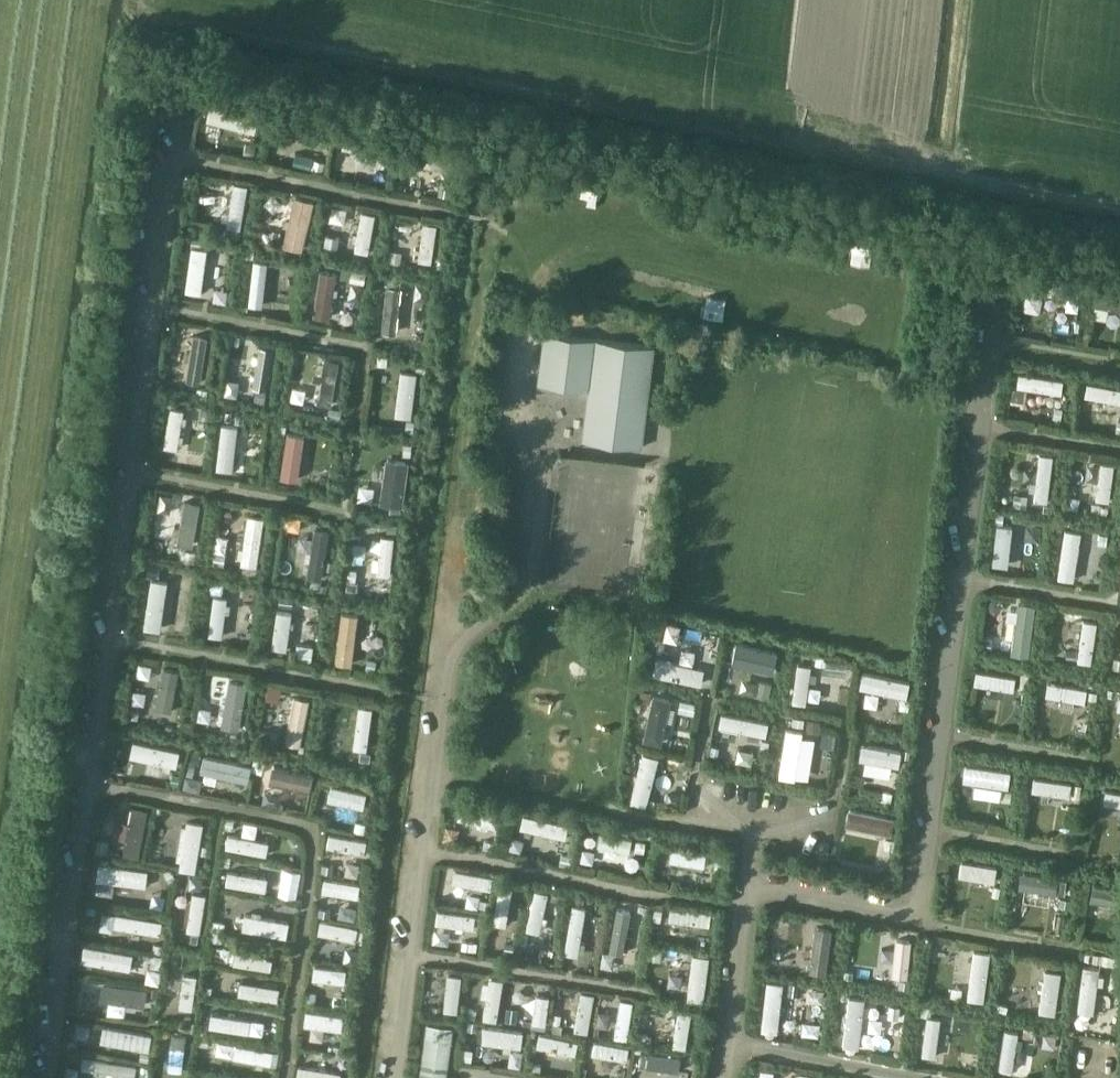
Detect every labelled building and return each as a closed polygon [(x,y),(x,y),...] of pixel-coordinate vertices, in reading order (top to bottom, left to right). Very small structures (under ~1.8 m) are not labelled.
[(257,108),(209,102),(207,123),(255,129),(257,108)] [(383,137),(345,132),(343,149),(381,153),(383,137)] [(219,198),(221,181),(206,180),(205,196),(219,198)] [(233,184),(228,225),(243,227),(248,185),(233,184)] [(308,195),(293,193),(287,241),(302,243),(308,195)] [(370,252),(375,211),(359,209),(354,250),(370,252)] [(396,228),(415,229),(416,216),(397,214),(396,228)] [(433,262),(438,222),(423,220),(418,260),(433,262)] [(187,290),(200,292),(205,253),(192,251),(187,290)] [(261,305),(267,258),(254,256),(248,303),(261,305)] [(313,312),(331,315),(337,269),(319,267),(313,312)] [(1071,278),(1022,272),(1020,286),(1069,292),(1071,278)] [(382,329),(399,332),(405,285),(388,283),(382,329)] [(1091,283),(1089,301),(1119,305),(1119,286),(1091,283)] [(583,438),(643,445),(655,344),(545,331),(538,383),(588,389),(583,438)] [(193,332),(187,379),(201,380),(207,334),(193,332)] [(257,345),(252,385),(268,387),(273,347),(257,345)] [(338,357),(325,356),(319,403),(332,405),(338,357)] [(401,368),(395,415),(410,417),(416,370),(401,368)] [(1062,391),(1064,376),(1016,370),(1014,385),(1062,391)] [(1086,380),(1084,396),(1119,400),(1119,384),(1086,380)] [(164,445),(176,447),(181,408),(169,406),(164,445)] [(233,469),(238,424),(223,422),(217,467),(233,469)] [(281,476),(298,478),(304,432),(287,430),(281,476)] [(1053,453),(1039,452),(1033,501),(1047,503),(1053,453)] [(387,456),(381,501),(400,504),(406,458),(387,456)] [(1114,462),(1099,460),(1094,500),(1108,502),(1114,462)] [(362,481),(359,496),(375,498),(378,483),(362,481)] [(183,499),(178,541),(194,543),(199,501),(183,499)] [(263,516),(247,514),(241,564),(256,566),(263,516)] [(1041,535),(1042,521),(1027,520),(1026,534),(1041,535)] [(1001,521),(999,565),(1013,565),(1015,522),(1001,521)] [(328,529),(314,527),(308,575),(322,577),(328,529)] [(1080,530),(1062,528),(1056,575),(1074,577),(1080,530)] [(395,535),(381,533),(376,574),(390,576),(395,535)] [(1036,537),(1015,536),(1014,562),(1035,563),(1036,537)] [(146,622),(159,623),(165,580),(151,579),(146,622)] [(208,633),(223,635),(228,594),(213,592),(208,633)] [(1027,653),(1034,602),(1017,600),(1010,651),(1027,653)] [(272,646),(287,648),(291,610),(277,608),(272,646)] [(336,660),(353,662),(359,613),(342,611),(336,660)] [(301,617),(300,635),(315,636),(317,618),(301,617)] [(1092,661),(1097,619),(1082,617),(1077,659),(1092,661)] [(735,639),(732,660),(773,667),(777,646),(735,639)] [(678,655),(706,660),(709,645),(681,640),(678,655)] [(701,681),(703,665),(652,657),(650,673),(701,681)] [(805,703),(810,662),(798,660),(792,701),(805,703)] [(163,665),(155,707),(171,710),(179,668),(163,665)] [(1014,673),(976,668),(974,682),(1013,687),(1014,673)] [(909,677),(861,671),(859,689),(907,695),(909,677)] [(748,674),(745,687),(769,694),(772,680),(748,674)] [(248,681),(230,678),(221,724),(239,728),(248,681)] [(1086,685),(1045,679),(1043,695),(1084,700),(1086,685)] [(295,693),(286,740),(301,743),(310,696),(295,693)] [(662,740),(669,696),(652,693),(644,737),(662,740)] [(354,748),(368,750),(374,705),(359,703),(354,748)] [(716,728),(766,734),(769,716),(719,710),(716,728)] [(795,775),(801,727),(785,725),(779,773),(795,775)] [(130,755),(175,763),(179,747),(133,738),(130,755)] [(866,770),(897,772),(899,744),(863,741),(862,756),(867,756),(866,770)] [(738,757),(754,760),(757,748),(740,745),(738,757)] [(647,805),(655,755),(637,752),(629,802),(647,805)] [(200,771),(247,779),(250,762),(203,754),(200,771)] [(268,780),(310,788),(313,770),(272,762),(268,780)] [(1008,767),(964,762),(962,779),(1006,784),(1008,767)] [(1070,780),(1034,775),(1032,790),(1069,795),(1070,780)] [(325,801),(362,807),(365,788),(329,782),(325,801)] [(1103,788),(1101,802),(1119,804),(1119,790),(1103,788)] [(141,853),(148,806),(130,803),(123,851),(141,853)] [(495,825),(497,810),(458,803),(456,818),(495,825)] [(892,812),(848,807),(846,824),(890,829),(892,812)] [(567,835),(569,822),(521,814),(519,827),(567,835)] [(179,864),(196,866),(203,821),(186,819),(179,864)] [(628,850),(630,836),(599,830),(597,845),(628,850)] [(228,832),(225,847),(266,853),(269,838),(228,832)] [(328,833),(326,847),(363,852),(365,839),(328,833)] [(706,852),(670,846),(668,858),(704,864),(706,852)] [(955,876),(993,881),(996,864),(957,859),(955,876)] [(149,869),(98,862),(95,878),(146,886),(149,869)] [(284,864),(282,884),(300,886),(303,866),(284,864)] [(1015,883),(1060,888),(1063,871),(1017,865),(1015,883)] [(270,874),(227,868),(225,881),(268,887),(270,874)] [(488,874),(451,868),(449,879),(486,885),(488,874)] [(324,877),(322,891),(358,896),(360,883),(324,877)] [(512,887),(499,885),(492,924),(506,926),(512,887)] [(1089,898),(1119,902),(1119,888),(1091,885),(1089,898)] [(546,891),(529,888),(523,928),(539,931),(546,891)] [(192,891),(186,930),(200,932),(206,893),(192,891)] [(340,915),(357,917),(359,904),(342,901),(340,915)] [(586,904),(572,902),(564,951),(578,954),(586,904)] [(632,905),(615,902),(607,947),(624,950),(632,905)] [(711,909),(670,902),(667,918),(708,925),(711,909)] [(434,920),(473,926),(475,913),(437,906),(434,920)] [(115,911),(113,926),(160,933),(163,917),(115,911)] [(289,919),(246,913),(244,926),(287,933),(289,919)] [(317,935),(356,940),(357,927),(319,922),(317,935)] [(816,923),(810,969),(826,971),(832,925),(816,923)] [(434,938),(453,939),(453,925),(435,924),(434,938)] [(910,937),(893,934),(889,972),(906,974),(910,937)] [(937,941),(936,957),(951,958),(952,942),(937,941)] [(83,961),(130,968),(133,951),(86,944),(83,961)] [(273,954),(234,948),(232,962),(271,968),(273,954)] [(990,950),(972,948),(965,999),(983,1001),(990,950)] [(1087,950),(1087,961),(1105,962),(1106,951),(1087,950)] [(711,956),(691,953),(684,998),(704,1002),(711,956)] [(1099,964),(1085,962),(1079,1010),(1092,1012),(1099,964)] [(314,964),(312,979),(344,984),(347,969),(314,964)] [(1062,969),(1044,967),(1039,1010),(1056,1012),(1062,969)] [(196,974),(184,972),(179,1007),(191,1009),(196,974)] [(464,975),(447,972),(440,1011),(458,1014),(464,975)] [(504,977),(489,974),(482,1015),(497,1017),(504,977)] [(281,985),(239,979),(237,994),(278,1000),(281,985)] [(99,997),(145,1004),(147,987),(102,981),(99,997)] [(764,1021),(780,1024),(785,984),(769,982),(764,1021)] [(593,991),(579,989),(573,1026),(587,1029),(593,991)] [(551,994),(534,991),(529,1023),(546,1026),(551,994)] [(857,1048),(863,996),(851,994),(844,1047),(857,1048)] [(611,1034),(628,1037),(634,999),(617,997),(611,1034)] [(670,1042),(686,1045),(693,1007),(677,1004),(670,1042)] [(305,1024),(342,1030),(344,1013),(307,1008),(305,1024)] [(254,1018),(211,1011),(209,1026),(252,1032),(254,1018)] [(939,1016),(926,1014),(921,1054),(934,1056),(939,1016)] [(483,1022),(480,1041),(520,1048),(523,1028),(483,1022)] [(453,1027),(429,1023),(421,1077),(446,1077),(453,1027)] [(101,1041),(146,1048),(149,1031),(103,1024),(101,1041)] [(1017,1027),(1002,1025),(997,1066),(1011,1068),(1017,1027)] [(539,1030),(537,1045),(576,1052),(578,1036),(539,1030)] [(173,1033),(168,1066),(182,1069),(187,1036),(173,1033)] [(592,1036),(589,1052),(630,1059),(633,1043),(592,1036)] [(275,1047),(234,1041),(232,1056),(273,1062),(275,1047)] [(636,1063),(679,1070),(682,1052),(639,1045),(636,1063)] [(132,1077),(135,1077),(137,1063),(96,1057),(94,1073),(132,1077)] [(297,1077),(302,1077),(338,1077),(340,1069),(299,1063),(297,1077)]
